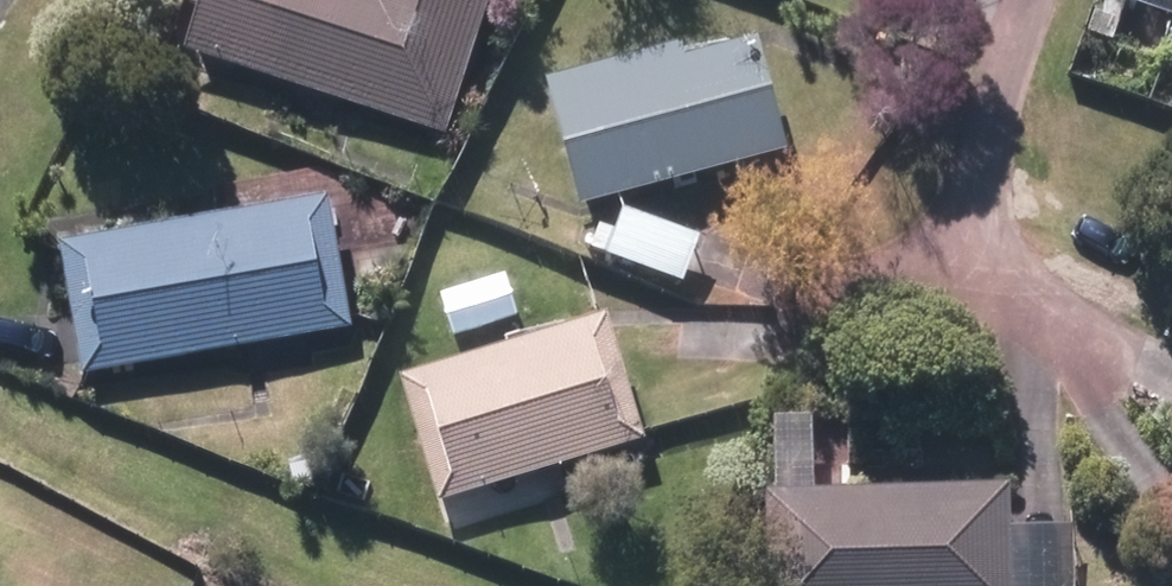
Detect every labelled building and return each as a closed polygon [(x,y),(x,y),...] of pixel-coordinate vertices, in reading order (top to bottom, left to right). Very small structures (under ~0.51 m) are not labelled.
[(448,139),(494,0),(205,0),(187,52),(448,139)] [(552,83),(583,205),(790,154),(762,41),(684,61),(683,52),(552,83)] [(64,247),(86,377),(353,332),(332,202),(64,247)] [(593,254),(686,288),(703,242),(626,213),(618,236),(602,230),(593,254)] [(405,382),(442,504),(646,443),(610,321),(405,382)] [(786,429),(786,470),(852,471),(851,429),(786,429)] [(1010,486),(785,494),(788,585),(1076,585),(1074,525),(1012,528),(1010,486)]
